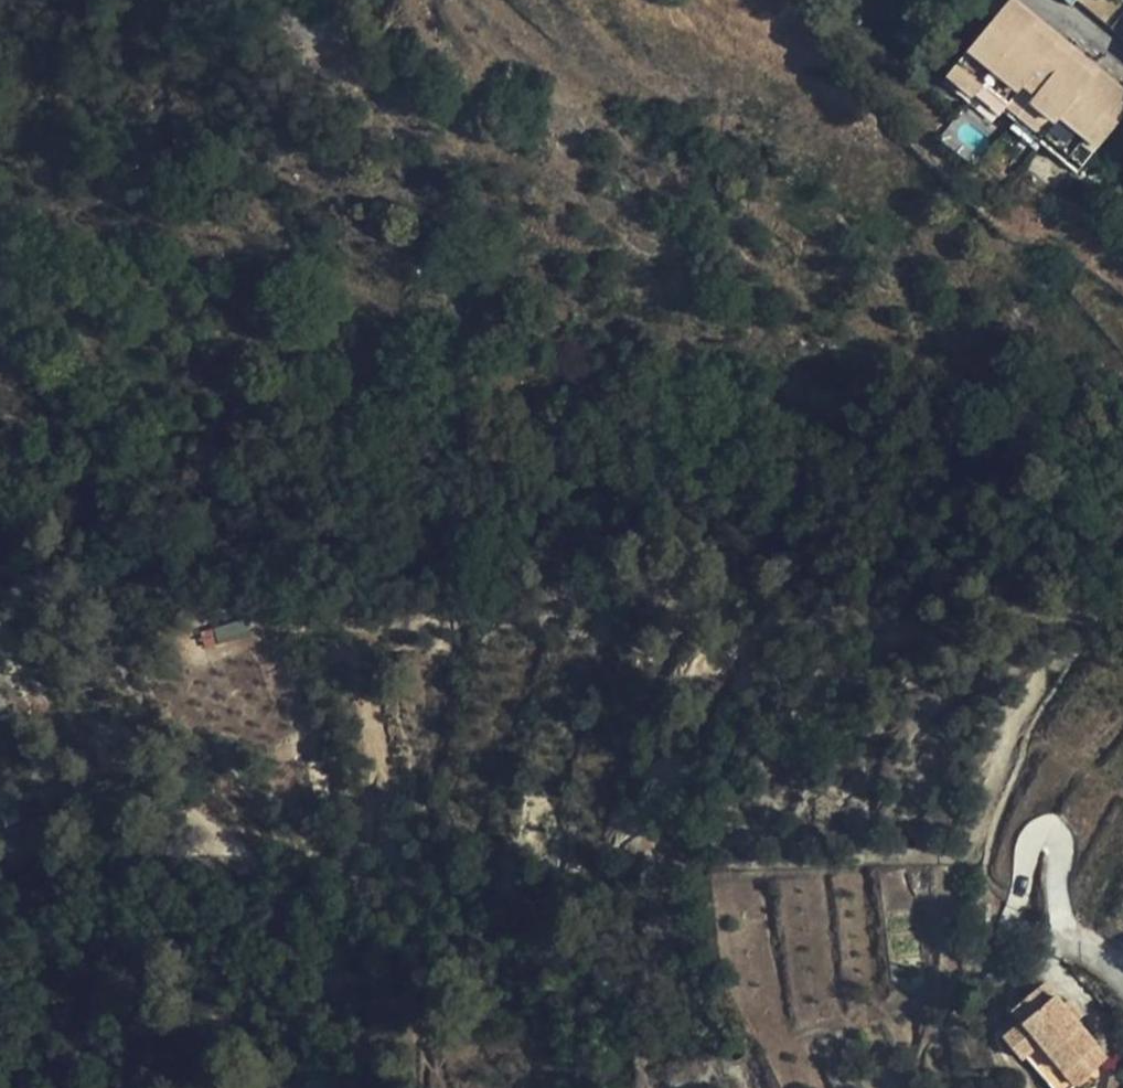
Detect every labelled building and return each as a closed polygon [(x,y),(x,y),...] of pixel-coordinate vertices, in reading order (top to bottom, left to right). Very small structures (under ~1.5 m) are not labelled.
[(1064,36),(1018,0),(1010,0),(1005,6),(969,51),(948,78),(975,100),(986,86),(1010,105),(1019,93),(1024,86),(1064,36)] [(1122,35),(1122,0),(1081,0),(1122,35)] [(1104,68),(1064,36),(1024,86),(1019,93),(1010,105),(1007,107),(1047,139),(1048,136),(1058,124),(1063,119),(1104,68)] [(1104,68),(1063,119),(1058,124),(1048,136),(1085,166),(1100,149),(1122,121),(1122,84),(1104,68)] [(1087,1065),(1026,1010),(997,1040),(1012,1053),(995,1071),(1013,1087),(1015,1087),(1016,1086),(1018,1087),(1065,1087),(1087,1065)] [(1100,1076),(1087,1065),(1065,1087),(1089,1087),(1100,1076)]
